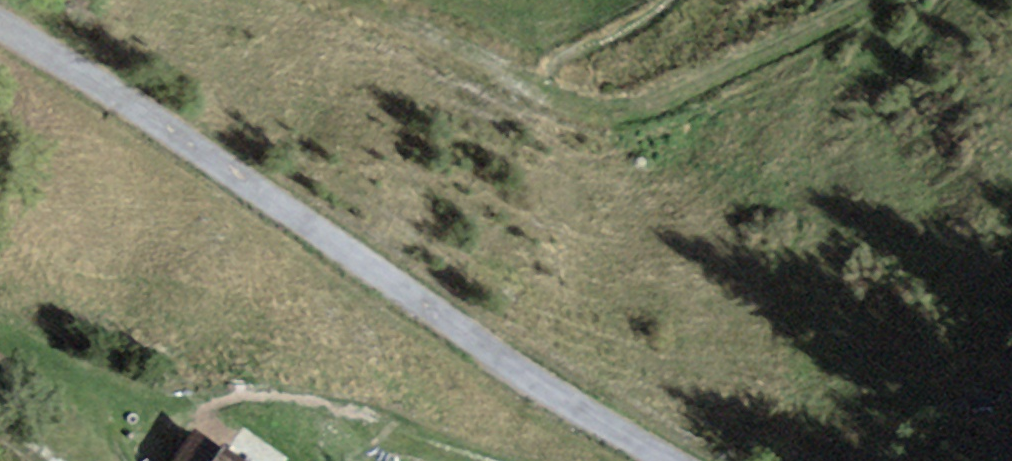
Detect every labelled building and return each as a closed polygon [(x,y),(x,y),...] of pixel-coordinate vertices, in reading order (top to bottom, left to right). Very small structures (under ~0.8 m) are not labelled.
[(211,460),(230,460),(219,452),(211,460)]
